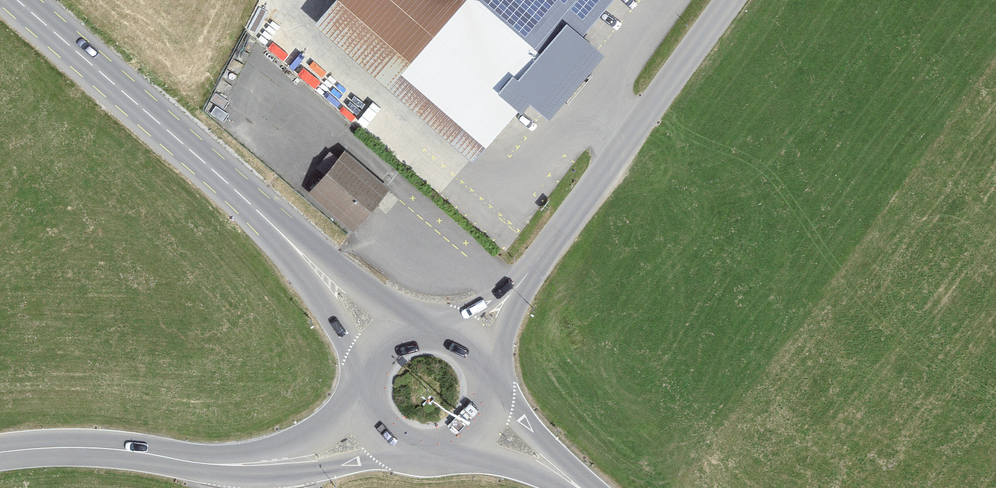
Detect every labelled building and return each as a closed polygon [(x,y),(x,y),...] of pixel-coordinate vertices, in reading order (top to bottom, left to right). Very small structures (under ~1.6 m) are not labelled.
[(605,0),(331,0),(321,12),(479,146),(517,102),(522,106),(530,97),(549,113),(604,48),(581,28),(605,0)] [(311,191),(350,224),(378,191),(339,158),(311,191)]
